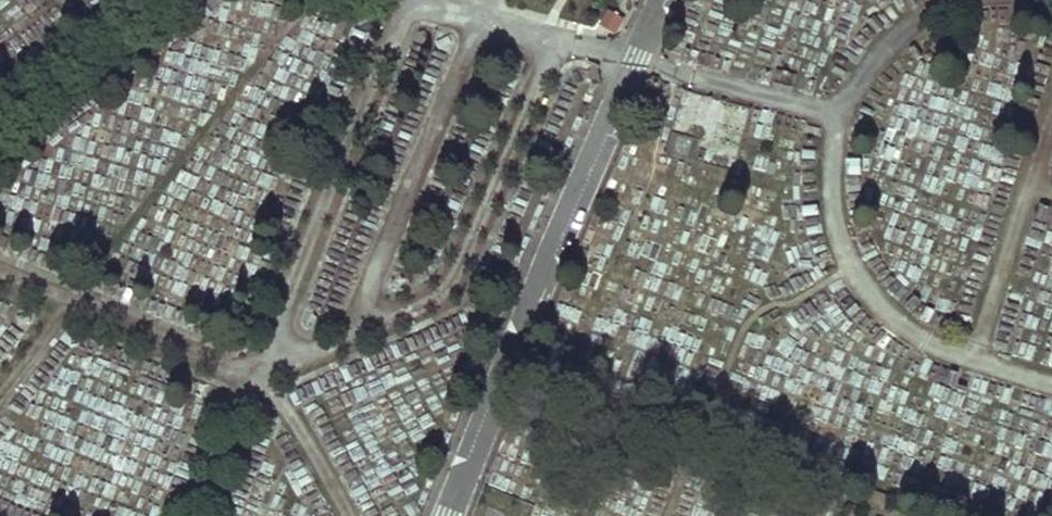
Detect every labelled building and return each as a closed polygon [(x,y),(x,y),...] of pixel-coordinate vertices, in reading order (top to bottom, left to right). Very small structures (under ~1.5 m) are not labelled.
[(627,18),(609,8),(603,23),(621,31),(627,18)] [(693,161),(698,139),(670,133),(665,155),(693,161)]
